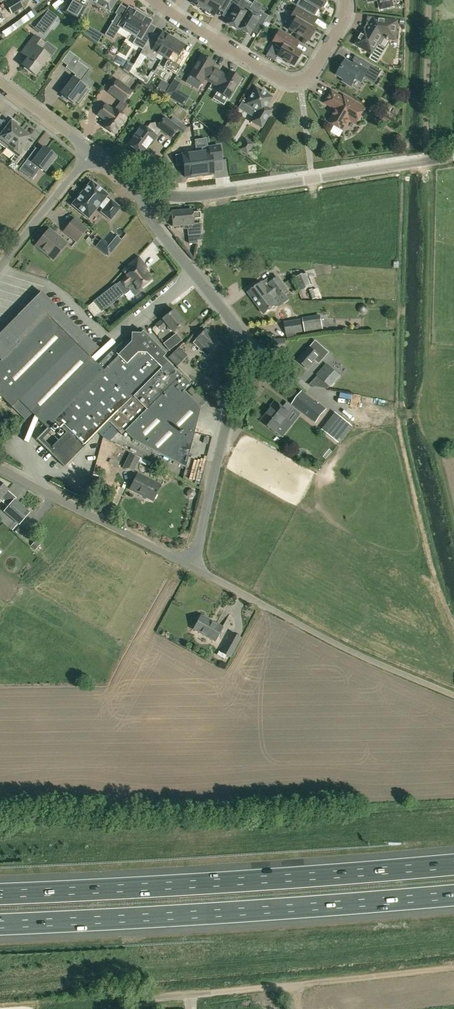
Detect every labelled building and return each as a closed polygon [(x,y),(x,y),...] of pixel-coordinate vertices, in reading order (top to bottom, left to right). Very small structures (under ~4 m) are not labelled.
[(24,7),(20,0),(11,0),(5,3),(12,14),(24,7)] [(86,6),(76,0),(70,0),(63,12),(78,20),(86,6)] [(117,0),(91,0),(110,11),(117,0)] [(191,2),(194,4),(195,6),(198,8),(200,8),(203,9),(208,0),(193,0),(191,2)] [(231,0),(208,0),(203,9),(205,10),(206,12),(209,14),(211,14),(214,16),(223,1),(229,4),(231,0)] [(238,28),(238,27),(250,7),(252,3),(246,0),(231,0),(229,4),(227,7),(233,10),(226,23),(237,29),(238,28)] [(296,6),(306,11),(314,15),(318,8),(319,9),(321,7),(322,7),(324,7),(327,2),(326,0),(325,0),(299,0),(296,6)] [(392,0),(378,0),(381,9),(393,5),(392,0)] [(259,12),(250,7),(238,27),(238,28),(249,34),(256,22),(262,26),(265,20),(268,16),(269,15),(260,10),(259,12)] [(134,10),(129,8),(123,18),(117,14),(105,35),(114,39),(118,32),(117,31),(119,28),(119,29),(121,27),(130,32),(142,12),(135,8),(134,10)] [(309,40),(312,35),(314,34),(315,31),(315,29),(316,27),(313,25),(316,19),(296,8),(290,18),(295,20),(290,29),(309,40)] [(48,10),(41,19),(51,26),(57,17),(48,10)] [(143,49),(148,42),(150,38),(144,34),(152,21),(147,18),(149,16),(142,12),(130,32),(137,36),(133,43),(143,49)] [(15,24),(19,29),(32,19),(28,14),(15,24)] [(398,20),(379,18),(370,17),(369,24),(363,35),(361,34),(355,43),(372,54),(378,44),(381,44),(385,37),(387,37),(387,38),(388,39),(389,37),(396,38),(396,34),(397,33),(397,32),(396,30),(398,20)] [(97,43),(102,35),(85,24),(81,31),(97,43)] [(301,52),(295,48),(299,42),(290,37),(279,31),(272,42),(282,47),(277,55),(286,60),(287,62),(290,64),(292,64),(294,65),(301,52)] [(163,56),(174,38),(163,32),(155,46),(148,42),(143,49),(134,66),(130,72),(146,84),(149,81),(138,73),(148,57),(154,61),(158,53),(163,56)] [(21,54),(27,59),(23,65),(35,74),(49,55),(41,50),(45,43),(35,35),(27,46),(21,54)] [(177,74),(184,63),(177,58),(185,45),(174,38),(163,56),(169,59),(164,67),(177,74)] [(116,55),(107,50),(104,55),(113,61),(116,55)] [(212,82),(219,70),(212,66),(214,62),(201,54),(189,75),(202,82),(205,78),(212,82)] [(73,77),(61,93),(63,95),(62,97),(67,100),(68,99),(73,102),(85,86),(79,82),(84,75),(89,69),(91,67),(80,58),(75,55),(66,67),(76,74),(73,77)] [(123,67),(126,61),(117,55),(113,61),(123,67)] [(382,71),(364,60),(361,66),(354,62),(353,64),(346,60),(338,74),(345,78),(343,81),(352,85),(356,78),(361,82),(368,71),(378,77),(382,71)] [(130,72),(134,66),(127,62),(123,69),(129,74),(130,72)] [(226,74),(219,70),(212,82),(219,86),(216,91),(229,98),(241,78),(228,70),(226,74)] [(124,102),(131,91),(116,80),(109,90),(124,102)] [(165,94),(173,99),(181,85),(173,80),(165,94)] [(161,81),(156,89),(163,93),(167,85),(161,81)] [(262,127),(272,110),(267,106),(273,97),(255,86),(245,104),(253,108),(252,110),(253,114),(255,115),(251,121),(262,127)] [(332,90),(327,98),(325,102),(333,107),(336,109),(329,121),(344,130),(351,118),(357,121),(365,108),(344,96),(343,97),(332,90)] [(126,103),(124,102),(121,100),(115,109),(113,110),(105,104),(98,114),(106,120),(103,125),(104,126),(104,127),(108,130),(109,129),(114,133),(121,123),(123,123),(125,120),(125,118),(126,117),(121,113),(126,107),(126,103)] [(389,119),(383,116),(380,120),(386,124),(389,119)] [(171,137),(178,127),(177,125),(170,121),(165,117),(157,126),(171,137)] [(172,117),(170,121),(177,125),(179,122),(172,117)] [(5,148),(20,129),(17,126),(19,124),(13,119),(2,133),(0,131),(0,144),(5,148)] [(151,144),(157,136),(141,124),(137,130),(138,131),(128,144),(142,154),(150,144),(151,144)] [(17,165),(27,151),(21,147),(30,136),(20,129),(5,148),(14,155),(11,160),(17,165)] [(248,155),(254,144),(245,139),(239,150),(248,155)] [(219,146),(195,149),(196,152),(199,176),(204,175),(204,177),(211,176),(211,174),(213,174),(211,161),(221,160),(219,146)] [(45,171),(56,156),(44,147),(34,160),(29,156),(19,169),(26,174),(30,169),(36,173),(41,167),(45,171)] [(196,152),(175,155),(177,166),(184,165),(185,177),(187,177),(187,179),(195,178),(195,176),(199,176),(196,152)] [(71,204),(85,216),(94,205),(97,208),(99,205),(103,208),(100,211),(111,220),(121,207),(111,199),(109,200),(106,198),(109,194),(91,180),(71,204)] [(187,225),(188,235),(189,243),(196,243),(197,243),(197,240),(202,240),(202,233),(201,223),(194,224),(193,218),(201,218),(201,211),(193,212),(192,209),(172,211),(173,226),(187,225)] [(69,224),(82,235),(87,228),(74,218),(69,224)] [(54,259),(67,243),(49,229),(36,245),(54,259)] [(97,246),(108,255),(121,240),(114,234),(106,243),(102,239),(97,246)] [(95,316),(102,311),(131,288),(129,286),(134,282),(139,289),(150,280),(143,270),(147,267),(139,257),(129,265),(123,269),(127,274),(120,280),(116,284),(115,283),(93,300),(94,301),(86,307),(87,308),(94,317),(95,316)] [(300,291),(313,286),(308,272),(294,277),(300,291)] [(256,302),(282,283),(277,277),(270,282),(271,284),(266,288),(261,282),(248,292),(256,302)] [(279,295),(287,289),(282,283),(256,302),(264,313),(277,303),(272,297),(278,293),(279,295)] [(322,288),(315,290),(317,298),(324,297),(322,288)] [(90,356),(98,347),(41,291),(0,333),(0,359),(1,360),(0,360),(0,395),(11,407),(19,399),(47,427),(54,420),(66,432),(51,447),(43,439),(51,431),(48,428),(37,439),(64,466),(108,421),(121,434),(124,430),(134,440),(186,467),(200,408),(184,391),(191,384),(163,357),(166,354),(143,331),(139,334),(132,334),(132,342),(129,342),(126,344),(123,344),(122,343),(117,349),(118,349),(118,353),(116,355),(118,357),(111,364),(104,358),(99,364),(90,356)] [(173,331),(184,322),(174,309),(162,318),(163,319),(156,324),(160,329),(167,324),(173,331)] [(305,332),(323,329),(321,316),(303,318),(305,332)] [(286,334),(303,332),(300,319),(284,322),(286,334)] [(210,353),(220,342),(206,329),(193,342),(202,351),(205,348),(210,353)] [(169,350),(182,340),(176,332),(163,343),(169,350)] [(275,349),(285,349),(285,339),(275,339),(275,349)] [(319,344),(315,340),(310,346),(309,346),(297,360),(307,369),(316,359),(319,362),(329,352),(320,344),(319,344)] [(177,367),(187,355),(178,347),(168,358),(177,367)] [(189,381),(191,380),(178,367),(177,369),(189,381)] [(322,379),(331,387),(341,376),(332,368),(322,379)] [(193,396),(196,392),(191,387),(188,391),(193,396)] [(325,410),(302,392),(293,403),(316,421),(325,410)] [(275,432),(290,413),(275,401),(270,408),(271,409),(261,421),(275,432)] [(337,440),(349,424),(338,415),(325,431),(337,440)] [(132,471),(139,458),(130,453),(123,466),(132,471)] [(117,467),(119,463),(111,458),(108,462),(117,467)] [(153,500),(160,485),(137,473),(129,489),(153,500)] [(19,523),(29,512),(15,499),(5,510),(19,523)] [(40,544),(35,540),(31,545),(36,549),(38,547),(39,546),(40,544)] [(215,640),(222,627),(201,615),(194,628),(215,640)] [(230,656),(240,637),(232,633),(222,652),(226,654),(230,656)] [(226,654),(222,652),(219,650),(217,655),(224,659),(226,654)]
